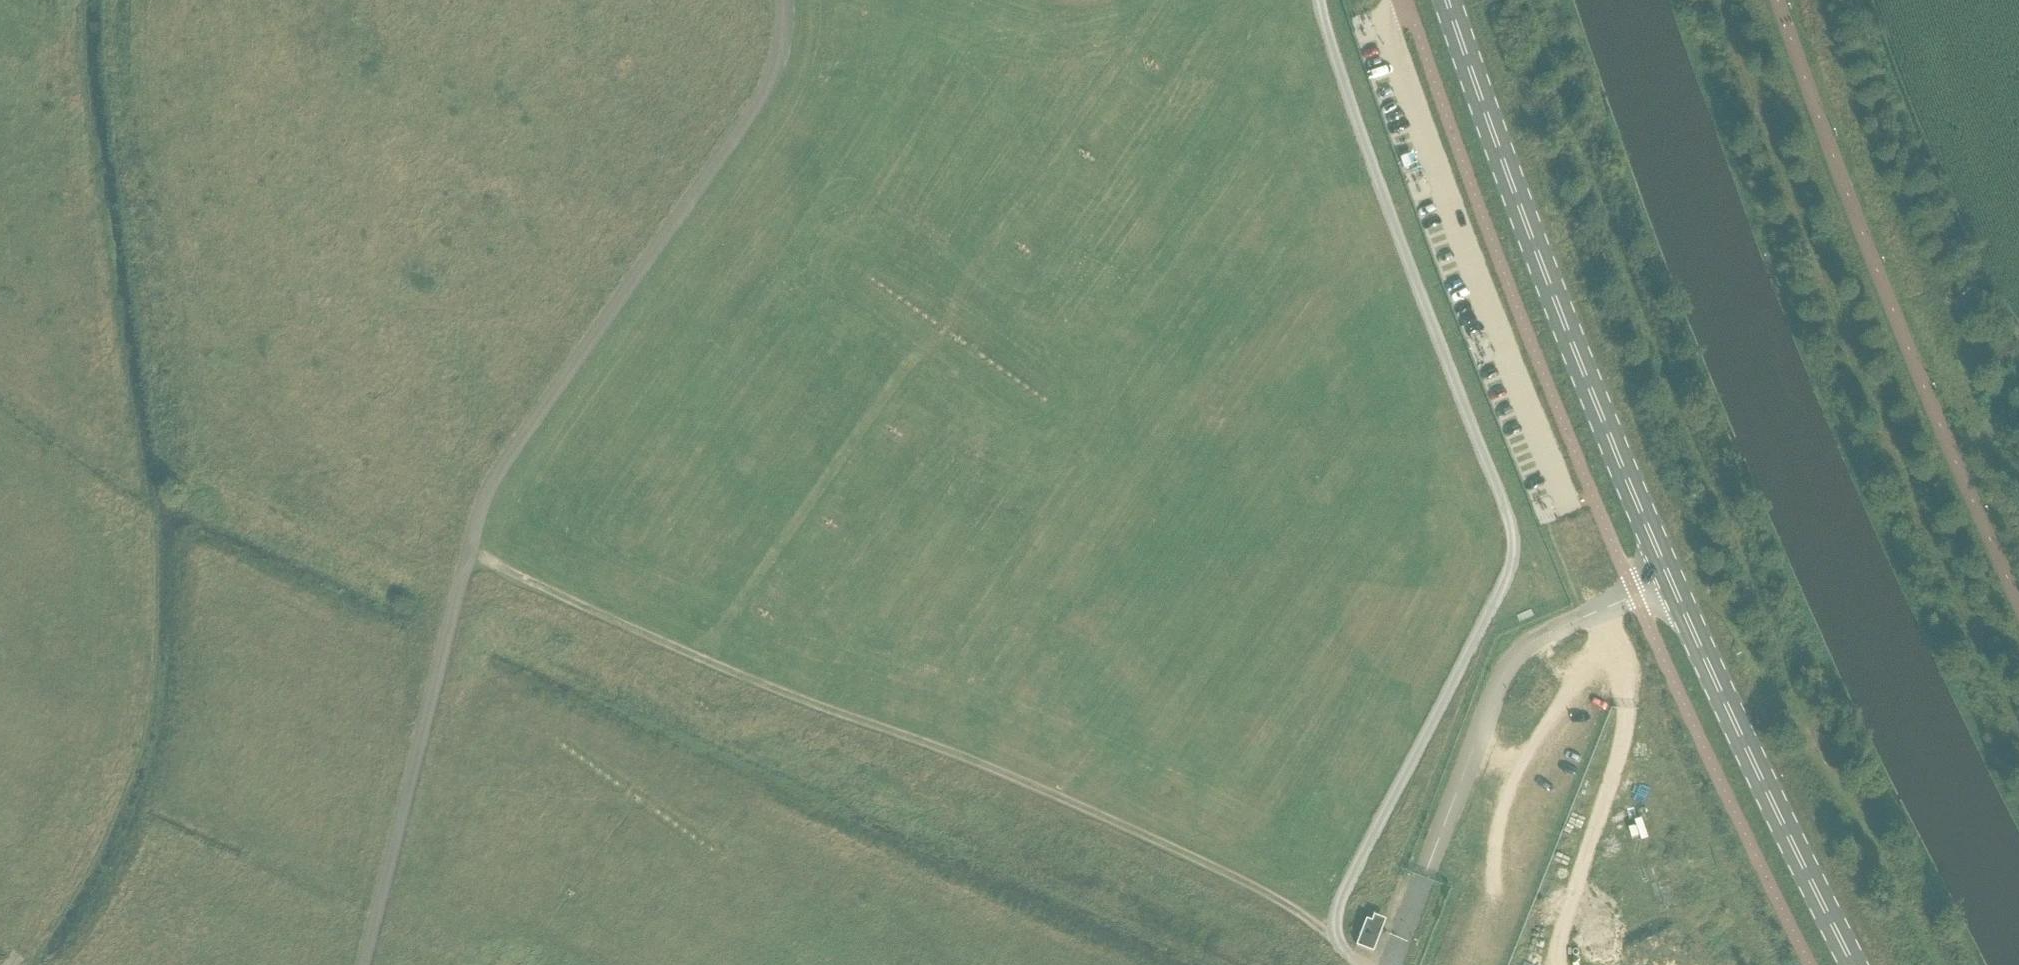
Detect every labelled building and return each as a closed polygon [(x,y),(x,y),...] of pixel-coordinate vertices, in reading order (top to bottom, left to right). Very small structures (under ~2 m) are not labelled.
[(1366,920),(1356,946),(1373,953),(1375,948),(1373,947),(1381,927),(1371,924),(1374,916),(1371,921),(1366,920)]
